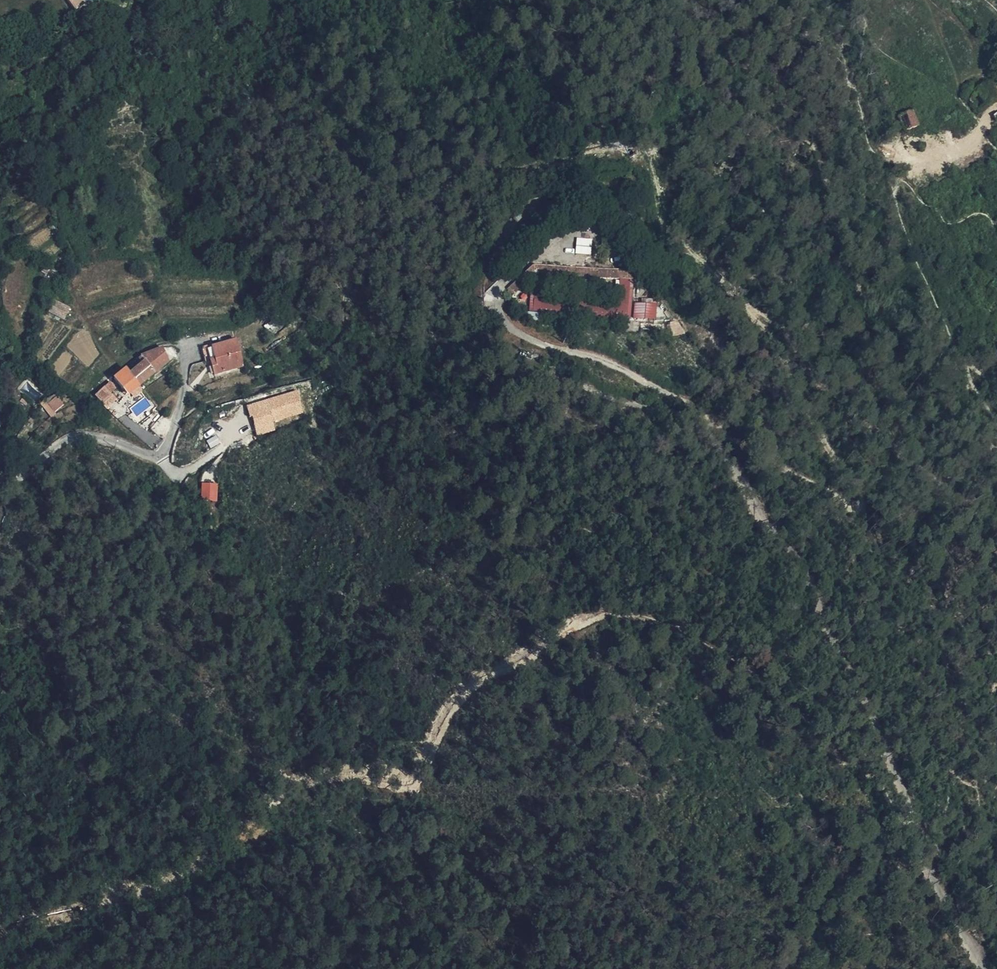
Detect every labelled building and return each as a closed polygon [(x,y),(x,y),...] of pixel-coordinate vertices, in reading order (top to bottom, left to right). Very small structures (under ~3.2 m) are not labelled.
[(76,10),(86,3),(84,0),(69,0),(76,10)] [(910,110),(898,115),(905,130),(917,126),(910,110)] [(535,275),(530,311),(632,324),(639,277),(537,262),(509,284),(515,292),(535,275)] [(77,312),(63,306),(59,316),(73,321),(77,312)] [(657,313),(638,310),(637,324),(655,327),(657,313)] [(219,362),(212,364),(216,374),(245,364),(236,339),(214,347),(217,357),(219,362)] [(211,344),(203,346),(207,359),(214,357),(211,344)] [(145,363),(154,374),(168,361),(160,351),(151,358),(145,363)] [(145,363),(151,358),(147,353),(140,358),(145,363)] [(130,375),(140,386),(154,374),(145,363),(137,370),(130,375)] [(129,395),(140,386),(130,375),(126,370),(115,379),(129,395)] [(113,392),(117,388),(112,382),(108,386),(113,392)] [(115,395),(113,392),(108,386),(97,395),(105,403),(115,395)] [(297,392),(247,406),(250,417),(254,416),(258,433),(275,429),(272,420),(302,411),(297,392)] [(63,394),(53,403),(61,413),(71,403),(63,394)] [(217,435),(208,441),(213,448),(221,442),(217,435)] [(204,483),(203,499),(218,500),(219,483),(204,483)]
